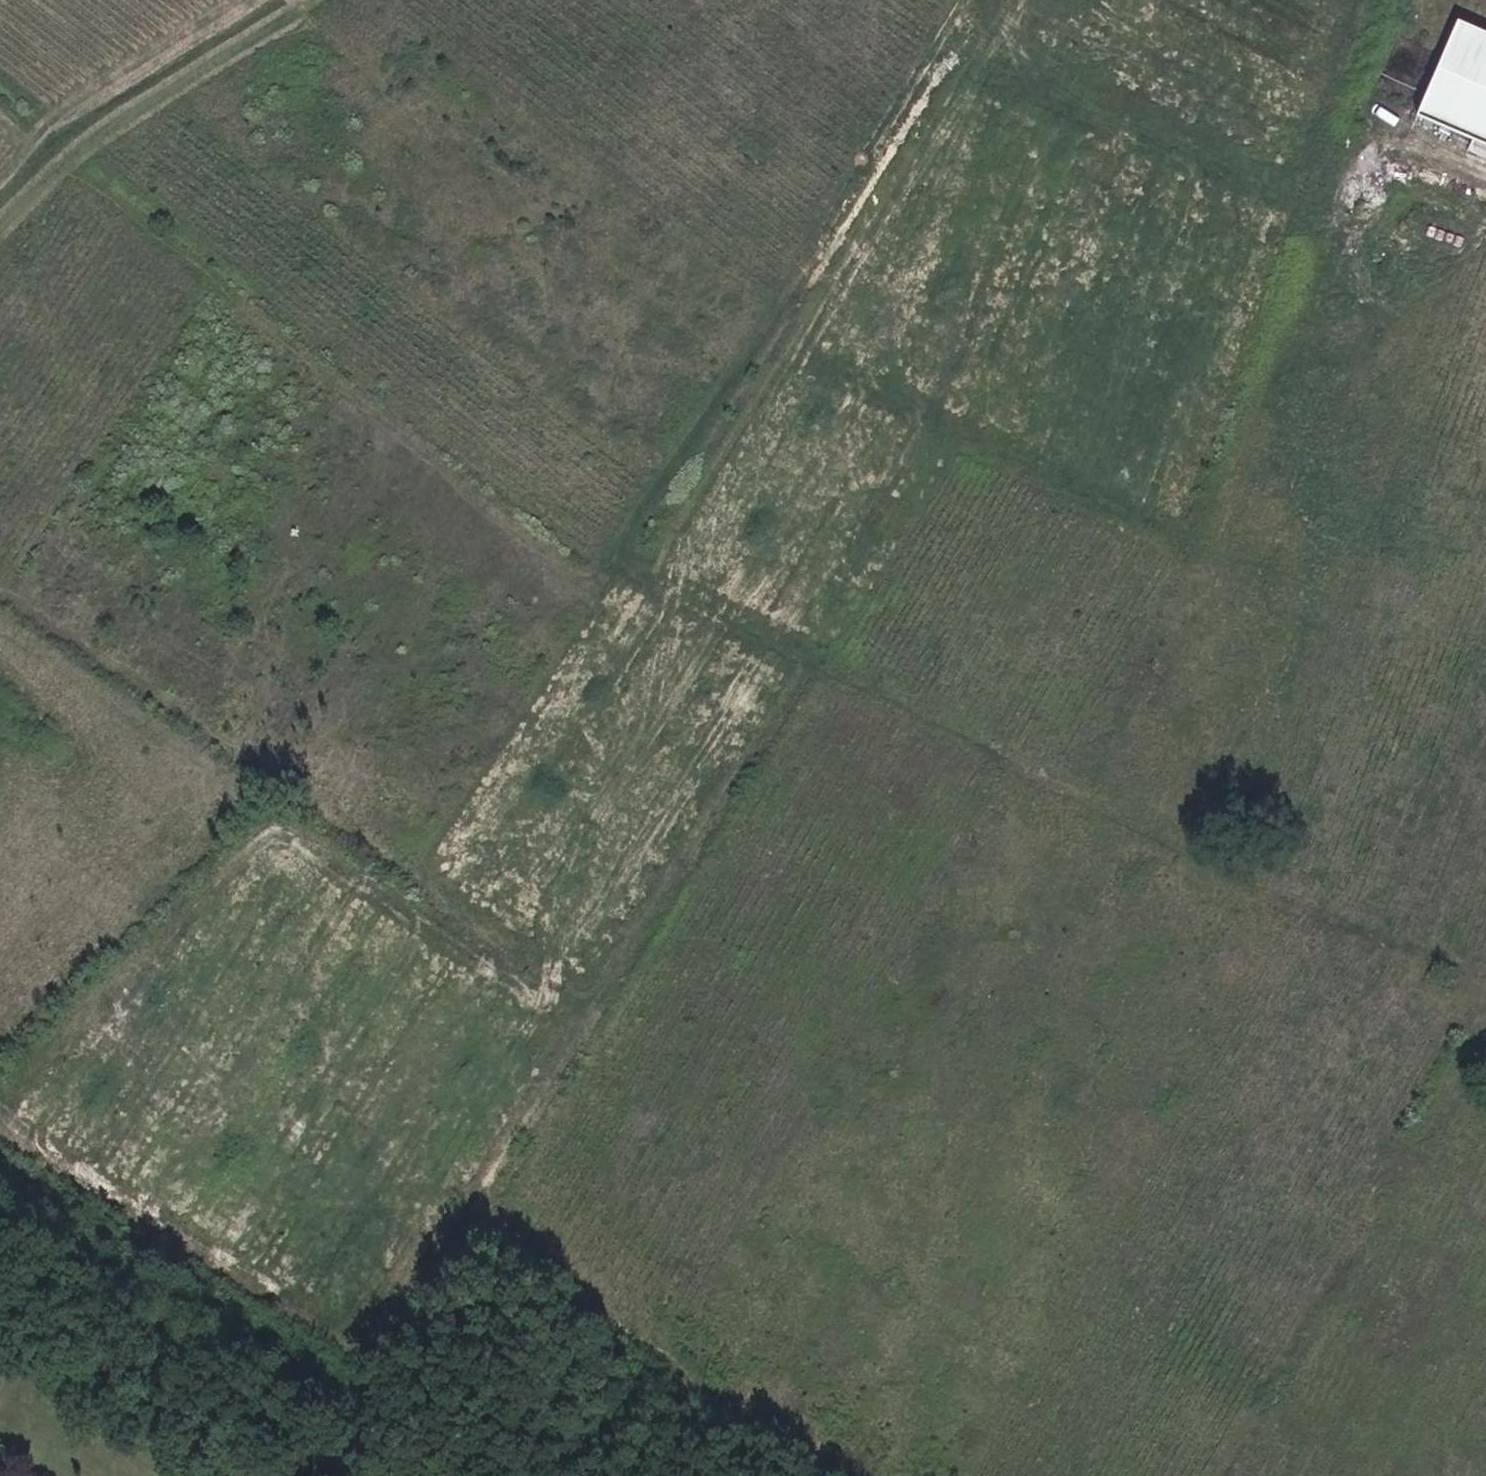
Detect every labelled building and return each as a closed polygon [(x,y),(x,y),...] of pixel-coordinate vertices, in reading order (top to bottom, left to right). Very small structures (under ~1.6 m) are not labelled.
[(1444,88),(1485,103),(1485,0),(1476,0),(1444,88)]
